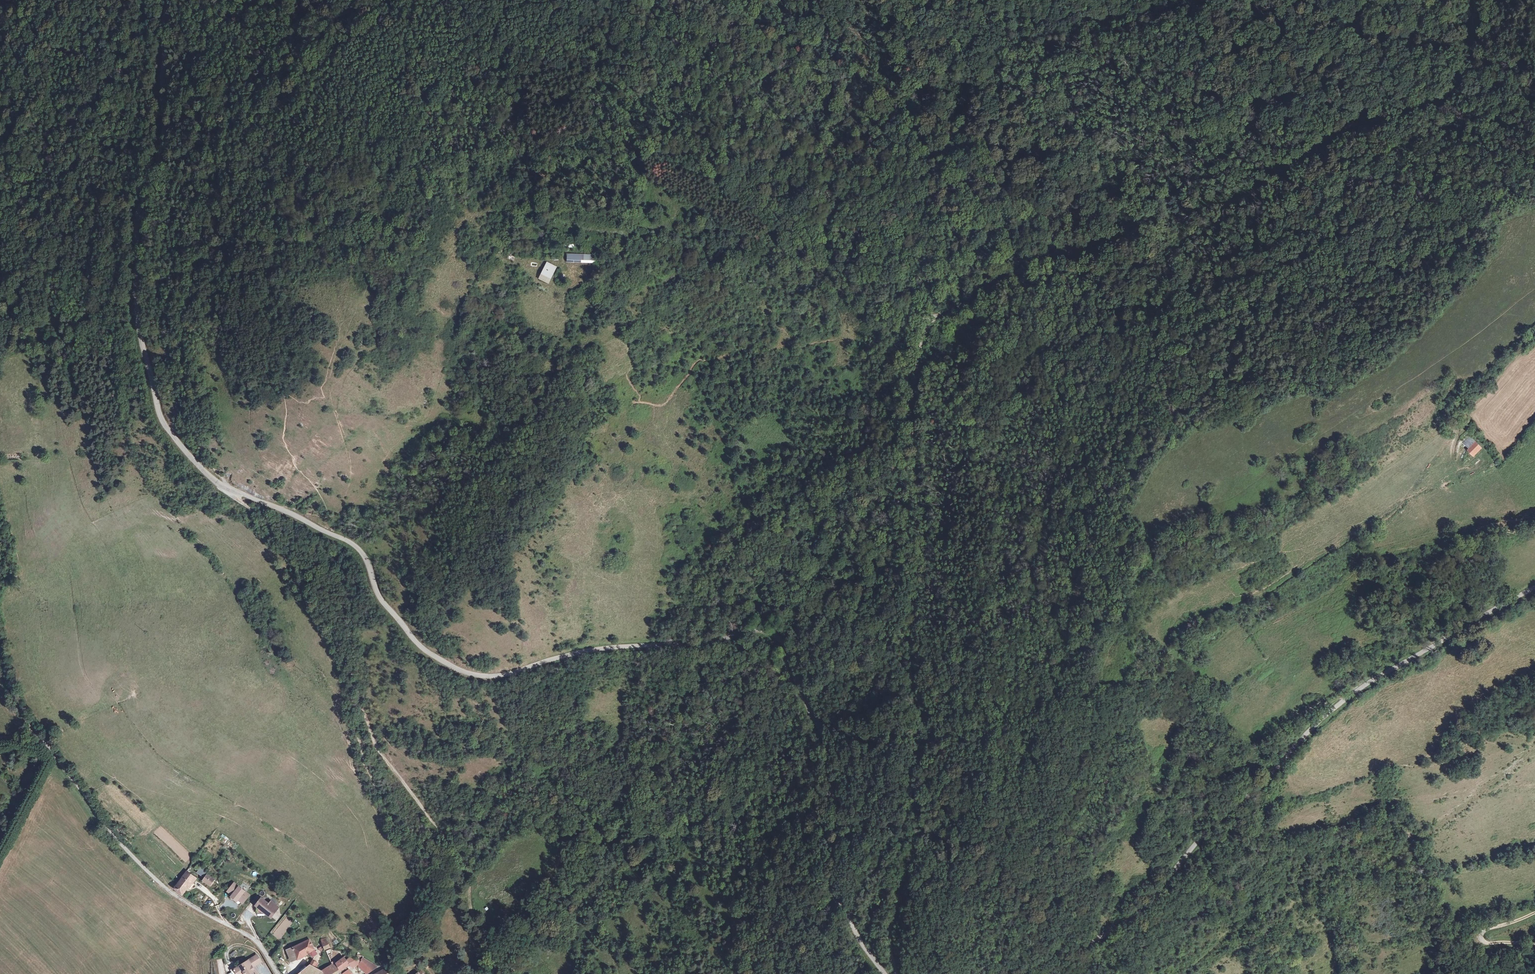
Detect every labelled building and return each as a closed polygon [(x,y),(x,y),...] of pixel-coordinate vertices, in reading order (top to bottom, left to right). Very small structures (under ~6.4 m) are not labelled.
[(566,262),(580,262),(581,254),(566,253),(566,262)] [(595,254),(581,254),(580,262),(595,263),(595,254)] [(550,279),(556,268),(547,263),(541,274),(550,279)] [(547,283),(550,279),(541,274),(539,278),(547,283)] [(1472,456),(1481,448),(1476,441),(1466,450),(1472,456)] [(206,874),(200,869),(197,873),(203,878),(206,874)] [(196,878),(187,871),(175,889),(184,896),(196,878)] [(215,881),(208,876),(203,882),(210,888),(215,881)] [(235,882),(227,891),(242,903),(249,895),(235,882)] [(257,896),(253,902),(258,906),(265,911),(272,917),(278,908),(271,903),(270,905),(257,896)] [(310,939),(293,947),(297,958),(298,958),(309,951),(313,949),(310,939)] [(320,942),(323,952),(332,949),(329,940),(320,942)] [(291,960),(297,958),(293,947),(287,950),(291,960)] [(234,969),(238,973),(240,973),(243,972),(245,972),(246,973),(259,973),(257,972),(256,973),(255,971),(255,969),(253,966),(262,960),(258,954),(234,969)] [(346,958),(336,966),(341,972),(351,965),(346,958)] [(364,959),(361,961),(356,959),(355,962),(360,966),(361,965),(368,971),(378,964),(364,959)] [(301,973),(310,973),(311,973),(316,966),(312,964),(301,973)] [(325,971),(327,972),(328,973),(331,972),(333,973),(338,973),(334,966),(333,965),(325,971)] [(336,966),(334,966),(338,973),(342,973),(341,972),(336,966)]
